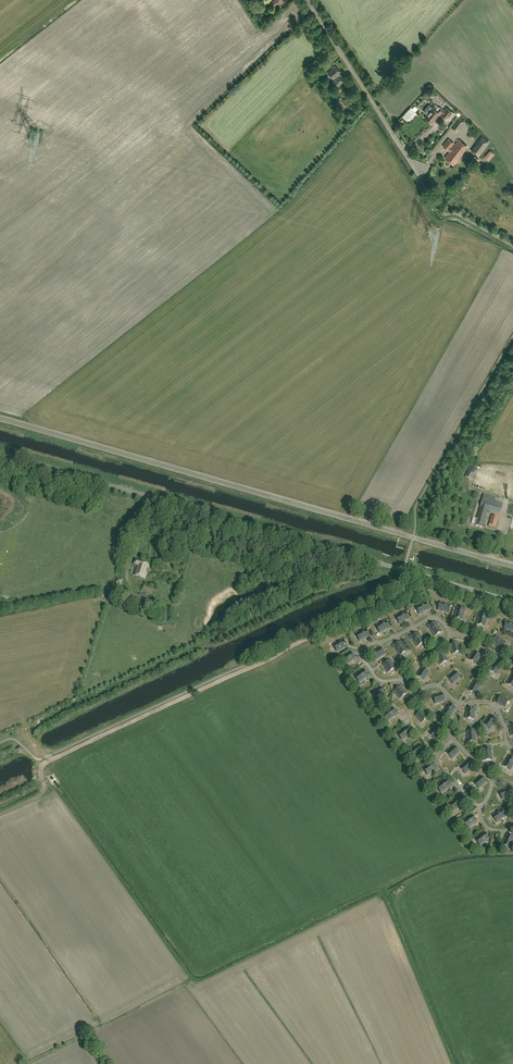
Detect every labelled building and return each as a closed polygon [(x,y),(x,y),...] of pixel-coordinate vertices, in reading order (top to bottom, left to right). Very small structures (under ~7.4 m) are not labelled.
[(334,79),(341,72),(336,66),(328,72),(334,79)] [(337,88),(344,82),(338,76),(332,82),(337,88)] [(339,92),(342,90),(347,85),(344,83),(337,90),(339,92)] [(348,87),(355,96),(359,93),(352,84),(348,87)] [(433,123),(441,113),(442,113),(441,114),(447,119),(448,118),(451,120),(455,114),(446,107),(444,110),(440,107),(437,110),(433,107),(424,118),(432,124),(433,123)] [(451,127),(457,132),(465,121),(459,116),(451,127)] [(486,148),(488,144),(490,142),(482,136),(470,151),(479,157),(486,148)] [(453,164),(467,146),(459,140),(452,148),(450,147),(453,143),(449,139),(443,146),(450,151),(445,158),(453,164)] [(493,154),(490,150),(485,157),(488,160),(493,154)] [(474,467),(467,475),(471,479),(478,470),(474,467)] [(488,509),(500,513),(502,504),(483,498),(475,525),(483,528),(488,509)] [(489,525),(496,526),(498,518),(492,516),(489,525)] [(145,579),(149,564),(135,560),(134,565),(136,565),(133,576),(145,579)] [(128,604),(144,610),(148,599),(148,597),(140,594),(139,595),(132,593),(128,604)] [(426,613),(426,612),(427,611),(428,612),(431,610),(427,603),(429,603),(428,600),(423,602),(424,603),(416,607),(420,615),(426,613)] [(438,610),(444,612),(444,611),(446,612),(448,613),(450,606),(449,605),(448,606),(446,605),(446,604),(440,603),(438,610)] [(465,607),(464,609),(457,607),(457,610),(456,612),(454,618),(462,620),(464,614),(465,611),(466,612),(467,608),(465,607)] [(404,612),(396,616),(400,625),(406,622),(406,621),(407,621),(408,621),(410,620),(407,613),(409,612),(408,609),(403,611),(404,612)] [(485,627),(487,619),(489,619),(490,615),(487,614),(487,616),(479,614),(478,618),(478,620),(476,625),(485,627)] [(379,634),(385,631),(385,630),(387,630),(390,629),(386,622),(388,621),(387,618),(383,620),(383,621),(375,625),(379,634)] [(509,620),(505,619),(505,621),(507,621),(504,629),(507,630),(507,629),(509,630),(512,632),(512,623),(511,623),(511,622),(508,621),(509,620)] [(429,629),(434,637),(442,632),(438,626),(437,625),(437,624),(436,622),(429,626),(428,625),(426,626),(429,630),(429,629)] [(363,630),(355,633),(359,642),(365,639),(367,638),(367,639),(370,637),(366,630),(368,629),(367,627),(363,629),(363,630)] [(412,640),(417,647),(424,642),(421,637),(420,637),(419,635),(420,635),(418,632),(411,637),(411,635),(409,637),(411,640),(412,640)] [(502,650),(506,643),(501,640),(501,639),(498,638),(497,637),(492,644),(495,645),(497,646),(496,646),(502,650)] [(334,645),(337,652),(343,649),(345,648),(347,647),(344,641),(346,640),(345,638),(341,640),(342,640),(339,642),(334,645)] [(395,649),(399,656),(407,651),(404,646),(403,646),(402,644),(403,644),(401,641),(394,646),(393,644),(392,646),(394,649),(395,649)] [(461,652),(458,642),(449,645),(450,648),(451,647),(451,649),(451,650),(452,655),(461,652)] [(377,660),(385,655),(380,647),(378,648),(378,649),(376,650),(371,652),(377,660)] [(472,654),(471,656),(471,655),(468,660),(476,665),(481,656),(473,651),(472,654)] [(342,659),(346,665),(351,661),(352,662),(354,660),(354,661),(357,659),(356,657),(355,658),(350,652),(348,654),(349,654),(347,655),(342,659)] [(446,657),(445,655),(444,652),(436,656),(440,665),(449,661),(446,656),(446,657)] [(396,668),(390,660),(382,665),(384,667),(386,669),(385,669),(388,673),(396,668)] [(493,665),(492,667),(491,666),(489,671),(497,676),(502,667),(494,662),(492,665),(493,665)] [(430,673),(422,667),(420,670),(421,670),(420,672),(419,672),(416,676),(424,681),(430,673)] [(355,676),(359,683),(364,679),(365,679),(367,678),(370,676),(369,674),(368,675),(363,670),(361,671),(362,671),(360,673),(360,672),(355,676)] [(454,674),(452,675),(452,674),(448,678),(454,685),(461,678),(455,671),(453,673),(454,674)] [(476,696),(482,687),(474,682),(472,684),(473,685),(472,687),(471,686),(468,691),(476,696)] [(404,689),(403,690),(402,688),(403,688),(401,686),(394,692),(400,700),(407,693),(404,689)] [(375,699),(376,700),(381,696),(382,697),(384,695),(384,696),(385,696),(387,694),(386,692),(384,693),(380,687),(378,689),(379,689),(377,690),(372,694),(375,699)] [(432,695),(435,704),(445,702),(442,692),(439,693),(440,694),(437,695),(437,694),(432,695)] [(504,708),(509,700),(501,695),(496,703),(498,704),(499,704),(500,705),(504,708)] [(454,712),(455,711),(457,708),(451,704),(451,703),(449,701),(447,705),(442,713),(450,718),(454,712)] [(474,720),(475,712),(476,712),(477,708),(474,707),(474,709),(466,708),(466,711),(467,711),(466,713),(465,719),(474,720)] [(383,715),(388,721),(393,717),(395,716),(396,717),(399,714),(398,713),(396,714),(392,708),(390,710),(388,711),(383,715)] [(425,713),(425,714),(424,712),(422,710),(415,716),(422,724),(429,717),(425,713)] [(491,730),(496,723),(497,724),(500,720),(498,719),(497,720),(491,715),(489,717),(489,718),(488,719),(484,724),(491,730)] [(438,736),(440,734),(440,735),(442,733),(436,726),(428,733),(435,740),(439,736),(438,736)] [(410,733),(406,727),(404,729),(403,730),(402,730),(397,734),(402,740),(407,736),(407,737),(410,735),(410,736),(413,734),(412,732),(410,733)] [(474,730),(466,730),(467,734),(467,735),(467,742),(476,741),(476,733),(477,733),(477,728),(474,728),(474,730)] [(410,751),(415,758),(420,754),(422,753),(423,753),(426,751),(425,749),(423,750),(419,745),(417,746),(417,747),(416,748),(415,747),(410,751)] [(452,759),(459,752),(454,747),(452,748),(450,750),(447,753),(452,759)] [(492,760),(491,754),(491,752),(491,749),(483,750),(484,761),(492,760)] [(512,765),(512,759),(509,757),(508,759),(507,761),(506,760),(503,766),(510,770),(512,765)] [(423,769),(428,775),(433,771),(433,772),(435,770),(436,771),(439,769),(438,767),(436,768),(432,762),(430,764),(428,765),(423,769)] [(465,774),(472,767),(467,762),(465,763),(464,765),(460,768),(465,774)] [(479,789),(486,782),(481,777),(479,778),(477,780),(474,783),(479,789)] [(436,786),(441,793),(446,789),(449,788),(449,789),(452,786),(451,785),(449,786),(445,780),(443,781),(443,782),(442,783),(441,783),(436,786)] [(504,790),(499,792),(502,799),(511,796),(508,788),(505,789),(506,789),(504,790)] [(450,804),(454,811),(459,807),(460,807),(462,806),(465,804),(464,802),(463,804),(458,798),(456,799),(457,800),(455,801),(450,804)] [(498,812),(492,816),(497,822),(502,819),(502,818),(504,817),(506,816),(501,810),(503,809),(502,807),(499,809),(500,810),(497,812),(498,812)] [(463,822),(467,828),(472,824),(473,825),(475,823),(475,824),(478,822),(477,820),(476,821),(471,815),(469,817),(470,817),(468,818),(463,822)] [(476,839),(480,846),(485,842),(486,842),(488,841),(491,839),(490,837),(488,838),(484,833),(482,834),(482,835),(481,836),(476,839)] [(510,848),(512,842),(512,838),(507,835),(506,837),(505,839),(502,845),(510,848)]
